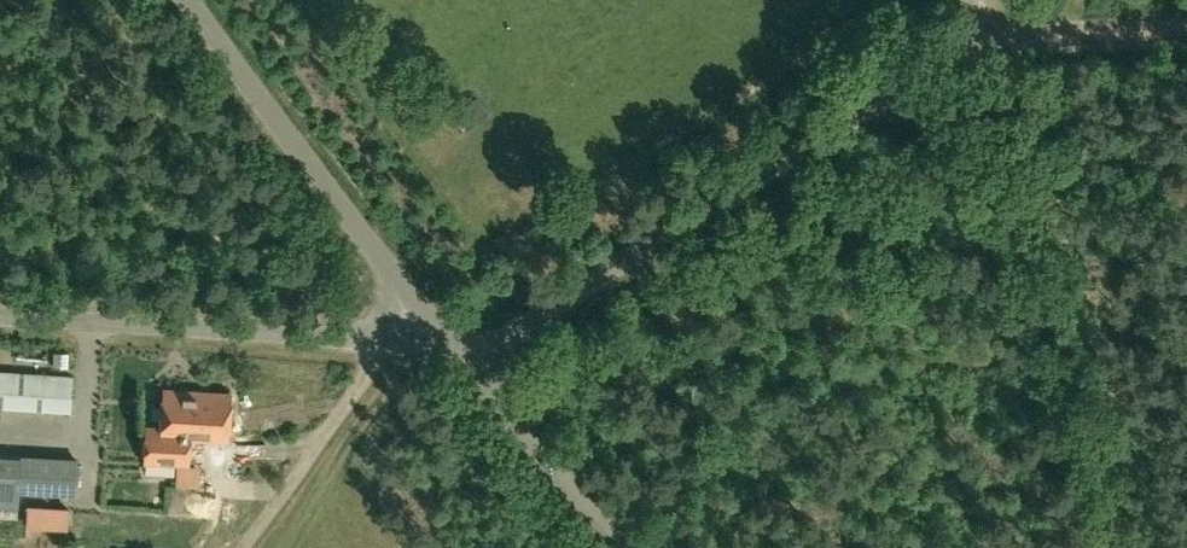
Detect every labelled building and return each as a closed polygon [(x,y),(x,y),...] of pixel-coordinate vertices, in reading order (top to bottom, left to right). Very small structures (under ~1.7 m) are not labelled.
[(74,376),(0,371),(0,405),(71,410),(74,376)] [(144,426),(142,462),(188,466),(189,439),(227,442),(230,394),(162,389),(160,427),(144,426)] [(20,490),(78,493),(79,462),(0,457),(0,505),(19,506),(20,490)]
